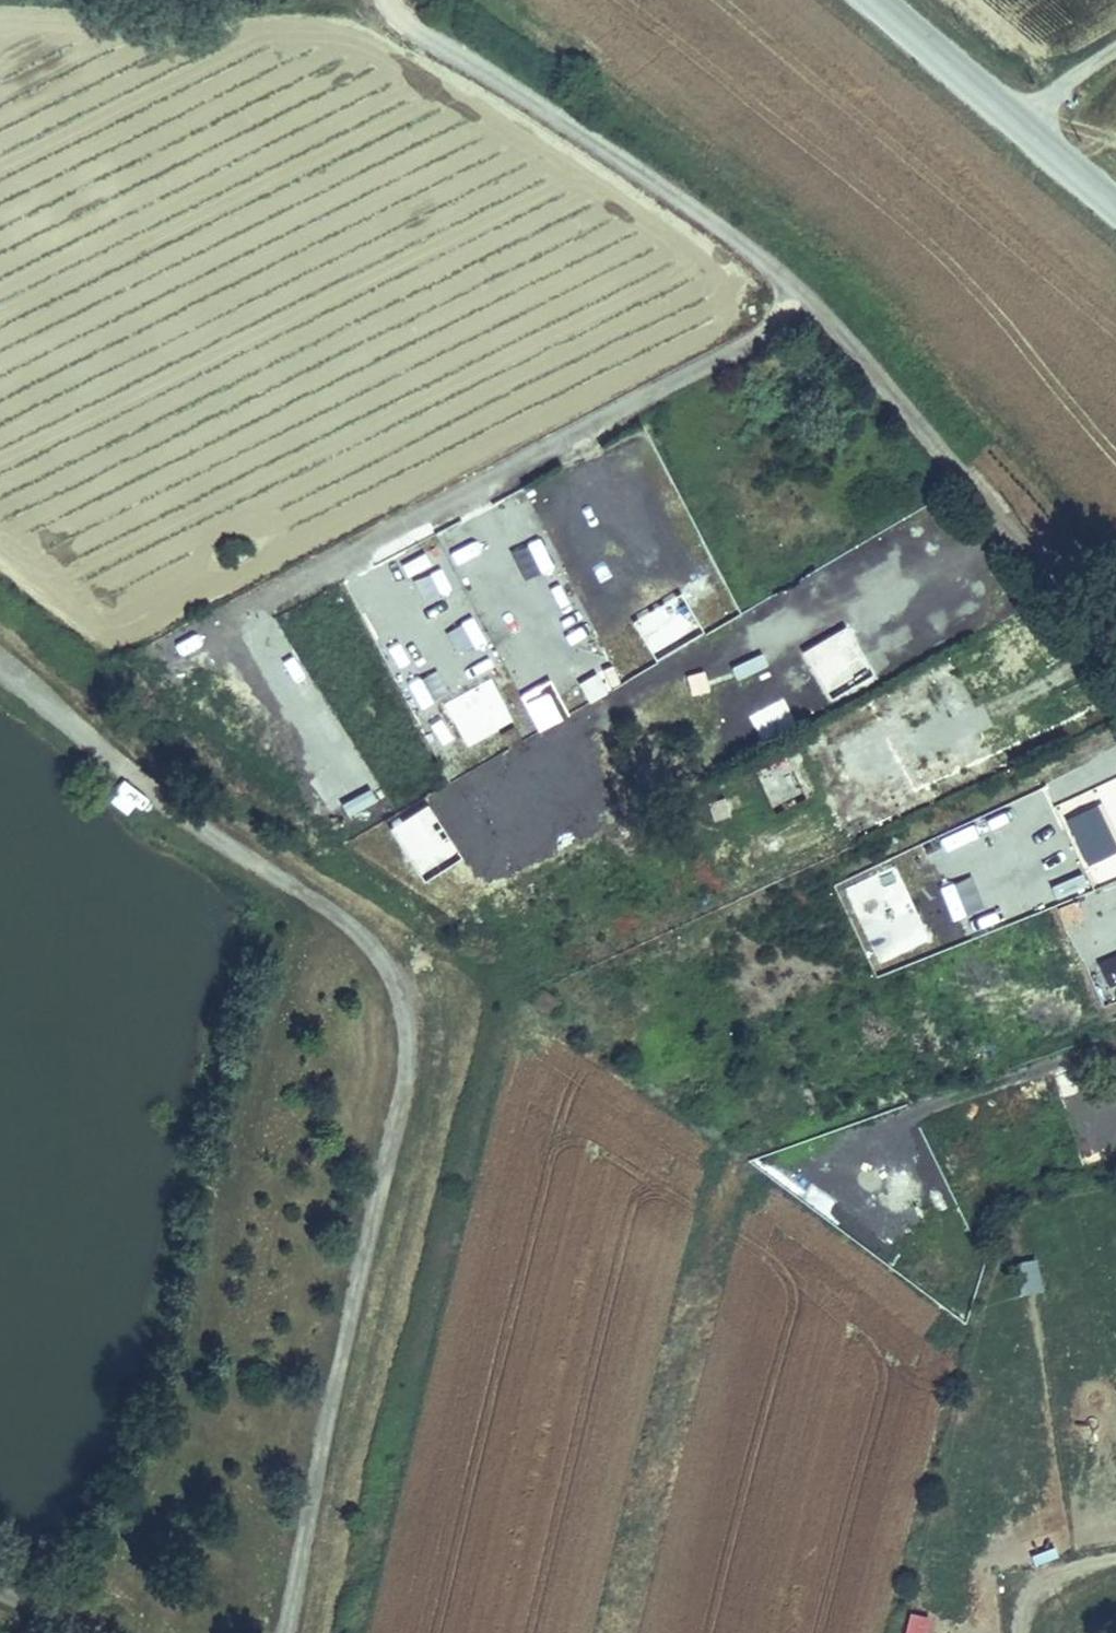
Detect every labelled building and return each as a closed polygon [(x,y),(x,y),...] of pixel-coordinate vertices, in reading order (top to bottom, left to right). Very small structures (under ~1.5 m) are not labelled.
[(252,557),(245,544),(231,551),(238,565),(252,557)] [(518,697),(537,736),(568,721),(549,682),(518,697)] [(1016,1297),(1039,1294),(1035,1261),(1012,1264),(1016,1297)] [(929,1618),(907,1613),(902,1632),(926,1632),(929,1618)]
